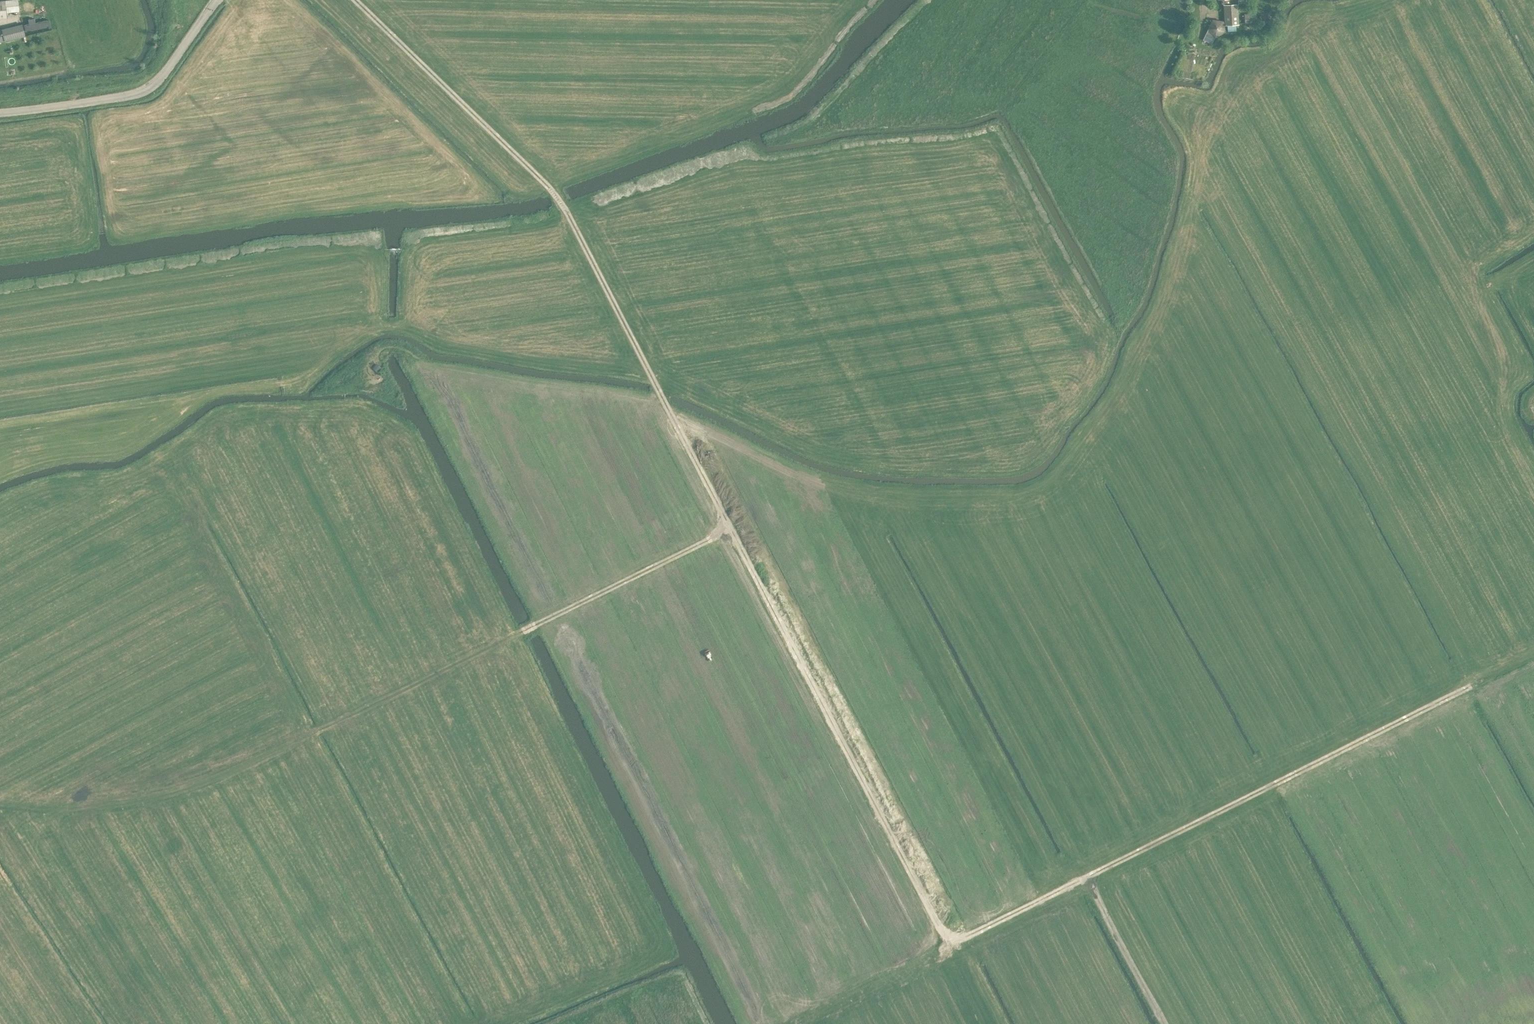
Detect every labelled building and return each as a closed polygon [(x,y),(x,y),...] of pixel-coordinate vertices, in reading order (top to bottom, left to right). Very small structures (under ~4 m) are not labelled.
[(0,1),(0,19),(20,17),(19,0),(8,0),(0,1)] [(1223,5),(1225,26),(1228,26),(1228,31),(1236,30),(1236,25),(1238,25),(1237,4),(1231,4),(1231,0),(1223,0),(1223,5)] [(1244,23),(1256,22),(1256,13),(1243,14),(1244,23)] [(28,31),(51,27),(49,18),(26,23),(28,31)] [(1222,21),(1212,19),(1203,39),(1211,43),(1215,36),(1224,31),(1222,21)] [(25,36),(22,24),(0,29),(0,42),(25,36)]
